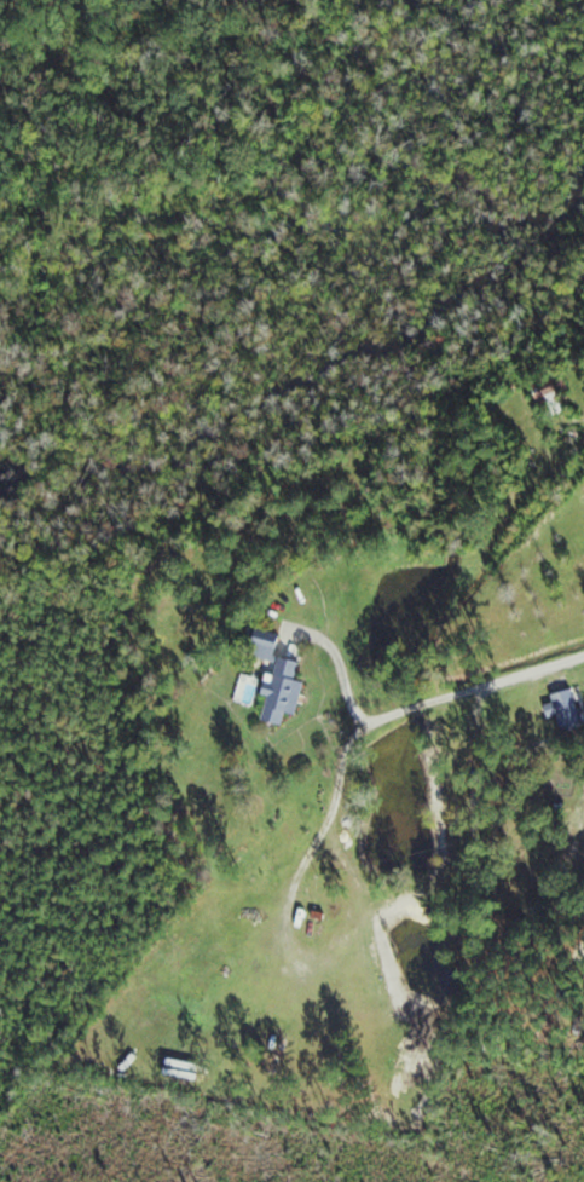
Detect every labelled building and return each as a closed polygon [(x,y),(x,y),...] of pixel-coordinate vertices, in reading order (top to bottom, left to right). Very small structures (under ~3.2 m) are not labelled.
[(572,411),(561,372),(537,378),(549,418),(572,411)] [(312,681),(301,678),(306,660),(284,654),(268,717),(289,723),(292,711),(304,714),(312,681)] [(583,729),(583,709),(577,688),(555,695),(567,734),(583,729)] [(267,1017),(261,1012),(239,1036),(245,1040),(267,1017)]
